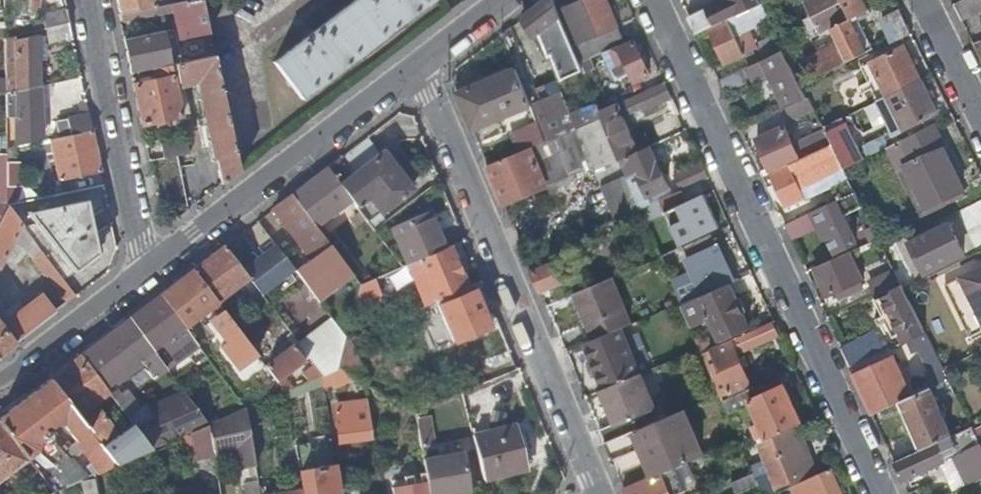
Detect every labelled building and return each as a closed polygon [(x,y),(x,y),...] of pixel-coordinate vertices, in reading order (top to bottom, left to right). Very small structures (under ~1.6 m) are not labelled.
[(30,13),(40,13),(41,0),(31,0),(30,13)] [(156,6),(156,5),(155,0),(117,0),(120,14),(156,6)] [(211,33),(204,0),(186,0),(184,0),(156,6),(120,14),(122,24),(176,14),(182,39),(192,37),(211,33)] [(313,33),(304,40),(275,62),(302,99),(434,0),(356,0),(313,33)] [(553,0),(546,0),(524,17),(535,36),(545,29),(552,48),(556,47),(561,61),(577,55),(569,35),(560,16),(553,0)] [(619,26),(608,0),(587,0),(565,10),(567,14),(575,32),(569,35),(577,55),(580,63),(592,58),(599,55),(592,38),(619,26)] [(697,33),(728,19),(761,4),(760,0),(729,0),(690,18),(697,33)] [(858,15),(869,9),(864,0),(808,0),(806,1),(822,32),(812,37),(819,51),(806,57),(816,76),(867,51),(851,18),(858,15)] [(954,4),(962,22),(980,12),(980,0),(963,0),(954,4)] [(761,4),(728,19),(729,22),(711,30),(727,62),(755,49),(754,47),(756,43),(749,30),(770,20),(761,4)] [(891,44),(912,34),(899,7),(878,17),(891,44)] [(71,23),(68,10),(45,15),(48,28),(71,23)] [(567,14),(560,16),(569,35),(575,32),(567,14)] [(873,47),(858,15),(851,18),(867,51),(873,47)] [(71,23),(48,28),(51,42),(73,37),(71,23)] [(619,45),(626,42),(619,26),(592,38),(599,55),(605,52),(619,45)] [(300,36),(304,40),(313,33),(309,28),(300,36)] [(198,59),(216,56),(211,33),(192,37),(198,59)] [(18,35),(6,38),(6,84),(6,93),(7,94),(42,86),(42,56),(47,56),(47,49),(41,49),(41,36),(19,41),(18,35)] [(758,44),(766,60),(785,51),(777,35),(758,44)] [(132,73),(153,69),(174,65),(168,37),(126,45),(132,73)] [(620,48),(619,45),(605,52),(616,78),(631,72),(635,82),(651,74),(635,41),(620,48)] [(888,96),(921,79),(904,45),(871,61),(873,65),(876,72),(888,96)] [(770,74),(786,108),(808,98),(803,87),(785,51),(766,60),(719,81),(725,93),(755,79),(756,80),(770,74)] [(223,183),(240,171),(216,56),(198,59),(192,61),(187,62),(174,65),(153,69),(156,81),(135,85),(143,124),(182,116),(174,82),(179,81),(181,88),(185,87),(201,83),(223,183)] [(598,69),(592,58),(580,63),(581,64),(583,69),(585,74),(598,69)] [(517,68),(458,93),(473,129),(501,118),(499,111),(530,98),(517,68)] [(938,113),(921,79),(888,96),(904,129),(938,113)] [(191,114),(185,87),(181,88),(179,81),(174,82),(182,116),(191,114)] [(672,98),(664,82),(627,99),(600,112),(602,117),(621,160),(638,152),(635,145),(621,116),(641,107),(643,111),(672,98)] [(600,112),(627,99),(621,85),(594,97),(597,103),(600,112)] [(7,94),(7,110),(12,109),(12,100),(16,100),(17,142),(43,137),(42,86),(7,94)] [(602,117),(600,112),(597,103),(572,113),(562,92),(533,105),(547,140),(582,125),(602,117)] [(501,118),(533,105),(530,98),(499,111),(501,118)] [(808,98),(786,108),(792,120),(815,110),(808,98)] [(58,122),(62,138),(93,131),(90,114),(58,122)] [(621,160),(602,117),(582,125),(547,140),(547,141),(488,165),(504,203),(548,185),(573,175),(595,166),(617,218),(641,209),(628,177),(621,160)] [(843,167),(861,158),(843,124),(826,132),(832,143),(836,152),(843,167)] [(888,148),(918,210),(964,189),(934,125),(888,148)] [(758,140),(772,171),(832,143),(826,132),(826,131),(794,146),(786,128),(758,140)] [(62,138),(51,140),(55,159),(50,160),(51,167),(57,165),(60,181),(101,172),(93,131),(62,138)] [(888,145),(900,140),(895,132),(884,137),(888,145)] [(370,135),(293,194),(325,236),(329,232),(322,222),(351,199),(369,223),(412,189),(370,135)] [(192,151),(189,136),(162,142),(165,158),(192,151)] [(646,139),(635,145),(638,152),(650,147),(646,139)] [(832,143),(772,171),(788,207),(806,198),(802,188),(831,174),(827,166),(818,170),(815,162),(836,152),(832,143)] [(650,147),(638,152),(621,160),(628,177),(637,172),(649,197),(650,197),(670,187),(651,146),(650,147)] [(171,179),(184,177),(180,157),(167,160),(171,179)] [(708,178),(703,165),(676,178),(682,190),(708,178)] [(653,203),(650,197),(649,197),(637,172),(628,177),(641,209),(653,203)] [(573,175),(548,185),(552,194),(577,184),(573,175)] [(848,194),(855,191),(849,179),(842,183),(848,194)] [(8,188),(8,204),(19,202),(19,188),(15,188),(8,188)] [(964,189),(918,210),(921,216),(966,195),(964,189)] [(848,194),(813,211),(822,232),(827,230),(837,252),(857,243),(844,214),(862,206),(855,191),(848,194)] [(678,250),(683,248),(683,246),(720,227),(704,193),(666,212),(677,238),(658,247),(662,257),(663,257),(678,250)] [(293,194),(274,208),(284,221),(304,247),(334,288),(337,286),(355,308),(356,305),(362,284),(361,283),(325,236),(293,194)] [(37,221),(23,225),(43,250),(65,279),(97,257),(86,200),(31,213),(37,221)] [(17,235),(23,225),(8,204),(0,219),(0,266),(17,235)] [(980,221),(980,204),(966,212),(973,225),(980,221)] [(392,228),(407,264),(422,258),(445,248),(430,212),(392,228)] [(563,225),(568,239),(597,227),(594,220),(582,218),(563,225)] [(304,247),(284,221),(280,223),(299,250),(304,247)] [(925,271),(961,253),(947,224),(911,243),(925,271)] [(23,225),(17,235),(23,242),(35,256),(43,250),(23,225)] [(225,246),(194,270),(217,301),(243,281),(247,286),(252,282),(244,271),(225,246)] [(277,246),(244,271),(252,282),(255,286),(263,297),(296,271),(277,246)] [(469,287),(451,246),(445,248),(422,258),(440,299),(447,296),(464,289),(469,287)] [(693,298),(734,280),(726,262),(718,246),(687,260),(696,279),(687,283),(693,298)] [(35,256),(70,301),(78,295),(65,279),(43,250),(35,256)] [(684,264),(678,250),(663,257),(662,257),(668,271),(684,264)] [(848,253),(815,268),(828,295),(844,288),(846,294),(863,286),(848,253)] [(726,262),(734,280),(739,278),(731,260),(726,262)] [(553,262),(533,270),(541,291),(562,282),(553,262)] [(974,305),(980,301),(980,268),(961,278),(974,305)] [(194,270),(161,294),(185,326),(186,325),(191,331),(205,349),(210,356),(217,350),(202,331),(200,332),(192,321),(217,301),(194,270)] [(882,295),(892,290),(902,286),(895,271),(875,280),(882,295)] [(633,323),(613,277),(575,293),(594,339),(622,327),(633,323)] [(375,278),(362,284),(356,305),(381,294),(375,278)] [(252,282),(247,286),(250,290),(255,286),(252,282)] [(750,327),(729,284),(683,305),(692,327),(712,318),(722,340),(750,327)] [(255,286),(250,290),(261,306),(267,302),(263,297),(255,286)] [(900,334),(905,342),(926,333),(924,329),(902,286),(892,290),(894,292),(876,302),(893,337),(900,334)] [(466,294),(464,289),(447,296),(450,301),(466,294)] [(440,299),(439,300),(455,342),(491,327),(475,290),(466,294),(450,301),(447,296),(440,299)] [(299,291),(274,310),(282,321),(307,302),(299,291)] [(2,326),(15,343),(57,311),(44,294),(25,309),(13,317),(2,326)] [(161,294),(130,318),(154,350),(185,326),(161,294)] [(13,317),(25,309),(20,303),(9,312),(13,317)] [(241,332),(225,311),(212,320),(228,342),(241,332)] [(130,318),(82,355),(106,387),(142,360),(154,350),(130,318)] [(347,336),(333,318),(299,344),(316,366),(322,373),(323,376),(328,374),(338,369),(339,367),(346,339),(347,336)] [(15,343),(2,326),(0,324),(0,355),(15,343)] [(605,389),(641,373),(622,327),(594,339),(586,342),(605,389)] [(765,339),(759,328),(712,350),(718,364),(730,393),(751,385),(736,350),(746,345),(747,348),(765,339)] [(205,349),(191,331),(184,336),(188,342),(186,344),(195,357),(205,349)] [(926,333),(905,342),(912,355),(920,351),(932,345),(926,333)] [(843,349),(851,367),(884,352),(875,335),(843,349)] [(351,337),(346,339),(339,367),(338,369),(345,372),(358,379),(363,382),(368,377),(351,337)] [(266,365),(286,392),(294,388),(285,377),(305,361),(293,345),(266,365)] [(920,351),(931,374),(944,368),(932,345),(920,351)] [(154,350),(142,360),(154,377),(167,367),(154,350)] [(718,364),(712,350),(703,354),(709,367),(718,364)] [(82,355),(51,378),(100,443),(116,432),(99,409),(109,402),(105,395),(109,392),(106,387),(82,355)] [(855,375),(873,414),(902,401),(903,401),(917,395),(914,389),(910,391),(904,378),(893,357),(855,375)] [(944,369),(949,380),(963,374),(957,362),(944,369)] [(306,372),(311,381),(323,376),(322,373),(316,366),(306,372)] [(931,388),(949,380),(944,369),(944,368),(931,374),(922,378),(928,389),(931,388)] [(345,372),(338,369),(328,374),(329,379),(333,379),(334,387),(358,379),(345,372)] [(660,419),(641,373),(605,389),(604,389),(618,425),(607,430),(612,439),(660,419)] [(908,376),(904,378),(910,391),(914,389),(908,376)] [(51,378),(28,396),(0,417),(0,420),(30,459),(50,485),(55,492),(74,484),(68,476),(49,450),(39,449),(39,443),(50,434),(47,431),(52,427),(57,424),(65,424),(100,473),(117,465),(100,443),(51,378)] [(754,400),(749,391),(724,403),(728,413),(751,403),(760,423),(751,427),(758,445),(801,424),(803,423),(785,385),(754,400)] [(118,386),(109,392),(115,399),(123,393),(118,386)] [(952,436),(931,388),(928,389),(917,395),(903,401),(924,449),(936,443),(952,436)] [(123,393),(115,399),(129,417),(141,407),(127,390),(123,393)] [(136,426),(154,449),(192,433),(209,425),(211,425),(184,390),(149,405),(148,406),(153,418),(136,426)] [(340,442),(372,438),(365,399),(336,404),(338,412),(335,413),(340,442)] [(129,417),(136,426),(153,418),(148,406),(149,405),(149,402),(141,407),(129,417)] [(211,425),(209,425),(214,454),(218,453),(237,450),(239,458),(240,469),(258,466),(249,408),(211,425)] [(685,409),(660,419),(612,439),(605,442),(612,458),(642,446),(655,476),(676,467),(681,465),(704,455),(685,409)] [(429,417),(417,420),(422,448),(434,446),(429,417)] [(0,420),(0,482),(30,459),(0,420)] [(821,473),(801,424),(758,445),(770,475),(777,493),(792,486),(821,473)] [(209,425),(192,433),(196,461),(215,458),(214,454),(209,425)] [(514,426),(473,435),(485,480),(526,470),(514,426)] [(903,481),(976,447),(980,457),(980,443),(975,432),(973,426),(952,436),(936,443),(924,449),(895,462),(903,481)] [(334,440),(298,446),(306,493),(337,493),(343,493),(334,440)] [(140,472),(160,462),(155,450),(137,458),(140,472)] [(237,450),(218,453),(220,462),(239,458),(237,450)] [(429,493),(447,493),(470,490),(464,453),(424,461),(427,481),(429,493)] [(77,469),(85,479),(93,476),(85,465),(76,469),(77,469)] [(681,465),(676,467),(686,490),(677,493),(678,493),(692,493),(693,493),(681,465)] [(625,488),(627,493),(676,493),(677,493),(686,490),(676,467),(655,476),(625,488)] [(821,473),(792,486),(796,493),(843,493),(832,468),(821,473)] [(68,476),(74,484),(85,479),(77,469),(68,476)] [(754,473),(732,482),(738,493),(740,493),(759,486),(758,482),(754,473)] [(98,474),(93,476),(85,479),(88,493),(101,493),(98,474)] [(770,475),(758,482),(759,486),(763,493),(774,493),(776,493),(777,493),(770,475)] [(5,493),(34,493),(23,481),(5,493)] [(260,481),(248,483),(250,493),(263,493),(260,481)] [(427,481),(392,488),(393,493),(429,493),(427,481)]
